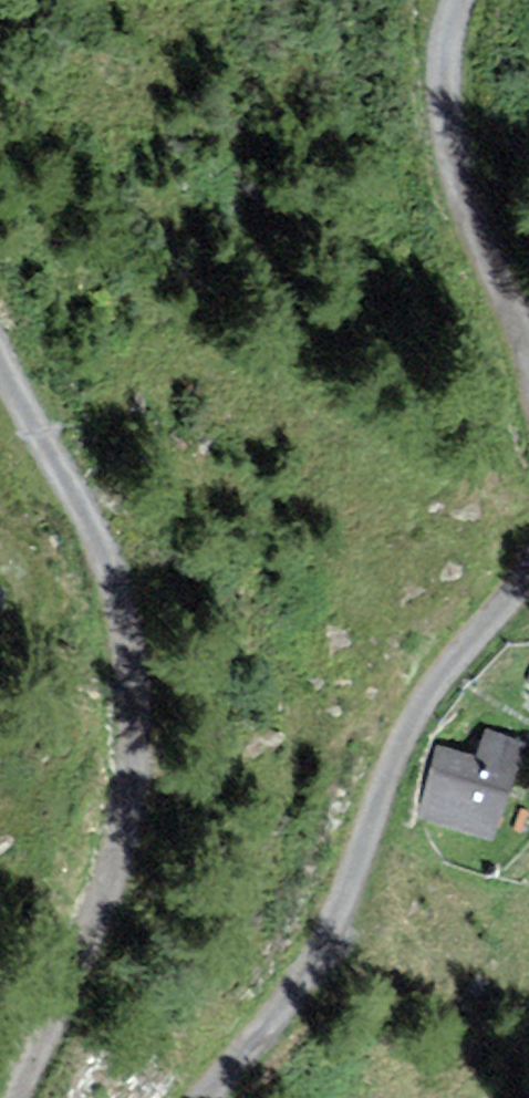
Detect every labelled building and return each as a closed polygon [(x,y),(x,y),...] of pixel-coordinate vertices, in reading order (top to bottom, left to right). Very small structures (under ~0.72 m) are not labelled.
[(478,756),(437,745),(415,820),(494,843),(524,741),(485,730),(478,756)]
